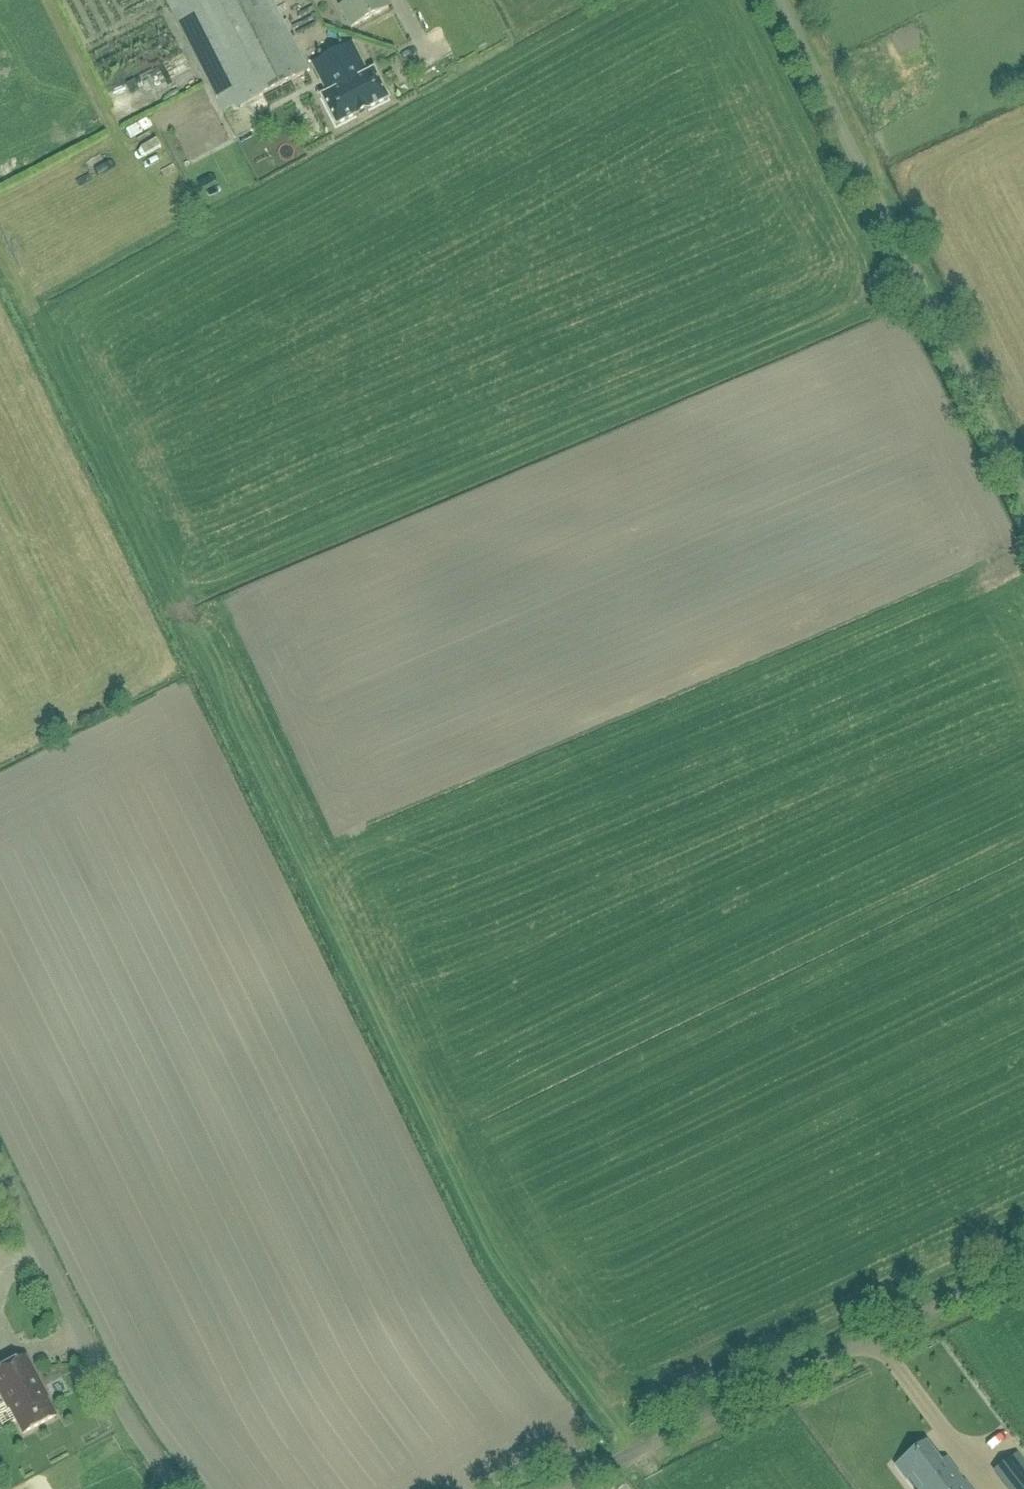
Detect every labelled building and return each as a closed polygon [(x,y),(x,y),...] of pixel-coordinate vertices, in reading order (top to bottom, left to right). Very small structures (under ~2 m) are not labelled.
[(224,117),(282,88),(307,75),(268,0),(164,0),(224,117)] [(382,0),(340,0),(343,7),(339,9),(350,29),(387,9),(382,0)] [(367,76),(352,47),(314,66),(329,95),(321,99),(336,128),(388,102),(373,73),(367,76)] [(41,1393),(42,1392),(24,1358),(0,1371),(0,1397),(7,1410),(9,1410),(22,1435),(54,1418),(41,1393)] [(898,1468),(913,1488),(966,1488),(946,1463),(940,1467),(925,1447),(898,1468)]
